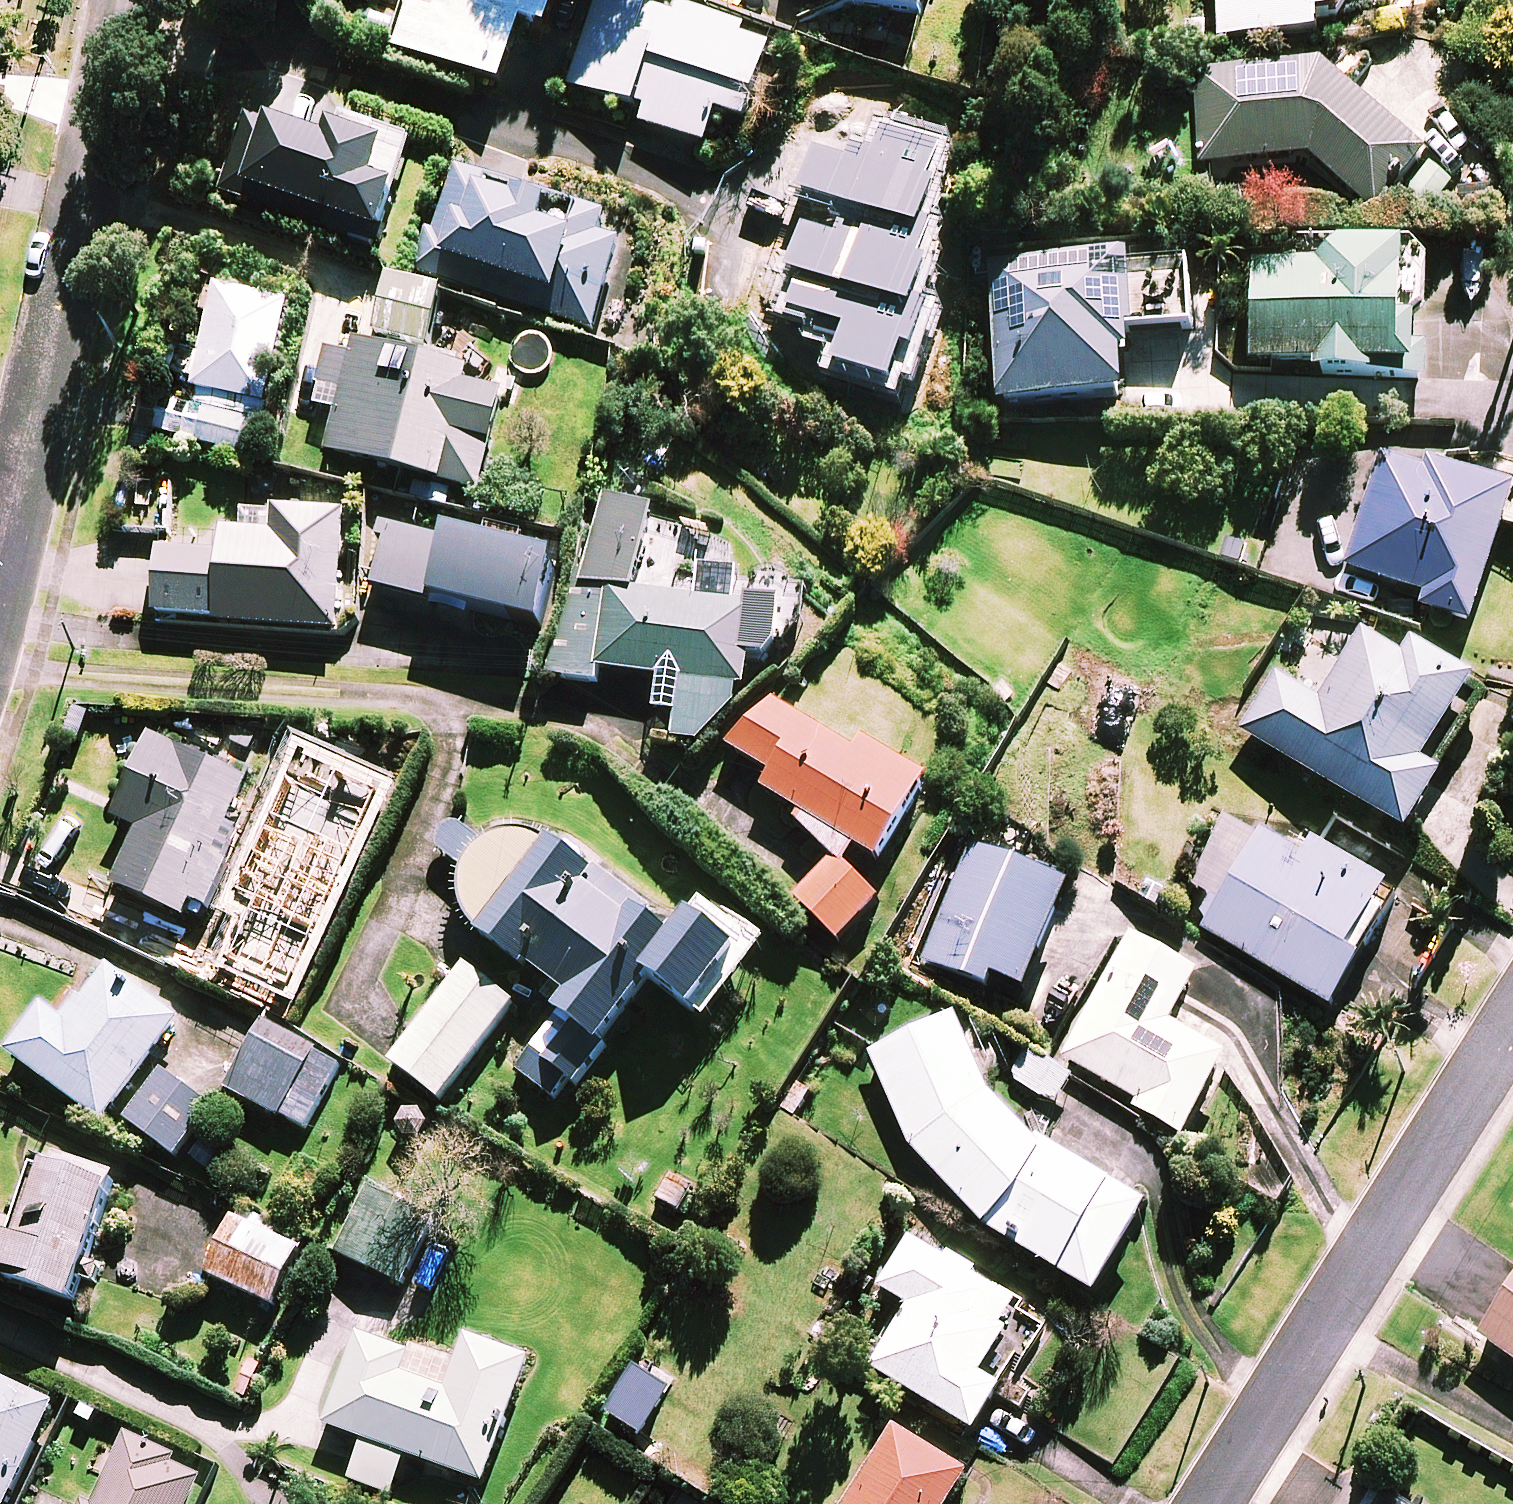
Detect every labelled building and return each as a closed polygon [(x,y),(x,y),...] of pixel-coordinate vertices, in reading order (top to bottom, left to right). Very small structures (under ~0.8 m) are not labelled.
[(396,54),(502,92),(525,29),(548,38),(562,0),(415,0),(396,54)] [(569,90),(647,117),(643,128),(705,149),(716,116),(745,126),(773,44),(652,2),(653,0),(600,0),(569,90)] [(852,9),(924,21),(927,0),(853,0),(852,9)] [(1218,42),(1317,42),(1317,21),(1342,21),(1342,0),(1218,0),(1218,42)] [(1424,166),(1331,69),(1197,73),(1199,160),(1309,161),(1376,220),(1424,166)] [(336,142),(249,114),(225,186),(384,238),(413,149),(342,126),(336,142)] [(584,211),(582,218),(457,172),(420,272),(451,283),(458,264),(560,301),(554,318),(593,332),(623,249),(603,241),(611,221),(584,211)] [(1375,369),(1417,371),(1420,325),(1401,324),(1406,255),(1319,250),(1317,275),(1256,271),(1250,364),(1317,368),(1317,374),(1374,378),(1375,369)] [(443,294),(344,268),(304,423),(329,430),(323,453),(481,494),(506,398),(469,389),(474,371),(426,358),(443,294)] [(1190,333),(1189,269),(993,273),(996,403),(1128,400),(1127,335),(1190,333)] [(290,303),(214,289),(192,405),(268,420),(290,303)] [(1388,455),(1350,572),(1429,597),(1424,611),(1474,627),(1512,506),(1512,495),(1388,455)] [(676,739),(706,741),(738,709),(739,689),(749,690),(751,659),(778,661),(782,602),(741,600),(743,571),(702,568),(700,598),(635,593),(661,514),(610,498),(549,682),(598,684),(602,673),(662,677),(659,716),(677,717),(676,739)] [(347,516),(278,513),(277,536),(222,533),(221,555),(161,552),(158,617),(219,620),(219,627),(341,632),(347,516)] [(557,563),(389,529),(376,593),(544,627),(557,563)] [(1402,652),(1366,630),(1321,702),(1277,675),(1242,733),(1411,838),(1448,778),(1426,764),(1477,683),(1409,640),(1402,652)] [(854,753),(776,704),(728,747),(774,776),(764,791),(802,815),(797,824),(847,865),(857,848),(881,862),(931,783),(863,739),(854,753)] [(249,780),(153,741),(120,822),(143,832),(119,891),(212,929),(234,877),(257,886),(282,824),(256,813),(249,831),(232,824),(249,780)] [(1200,928),(1333,1010),(1364,960),(1362,958),(1386,919),(1376,912),(1391,888),(1317,842),(1306,859),(1270,836),(1277,826),(1258,815),(1252,825),(1234,814),(1191,884),(1217,900),(1200,928)] [(356,859),(297,832),(271,890),(300,903),(287,932),(317,946),(356,859)] [(477,930),(484,937),(572,1001),(519,1074),(563,1105),(652,982),(710,1023),(767,944),(709,902),(683,938),(552,843),(550,846),(547,844),(538,840),(529,838),(519,837),(509,838),(500,841),(491,845),(483,851),(476,858),(471,866),(466,875),(464,884),(463,894),(464,904),(467,913),(471,922),(477,930)] [(1072,888),(973,845),(923,959),(989,988),(994,977),(1027,991),(1072,888)] [(881,902),(837,859),(797,901),(841,943),(881,902)] [(1201,980),(1136,941),(1065,1059),(1139,1103),(1136,1108),(1184,1137),(1229,1062),(1172,1028),(1201,980)] [(254,972),(209,950),(198,973),(243,995),(254,972)] [(516,1006),(467,968),(393,1065),(442,1102),(516,1006)] [(179,1024),(105,970),(66,1024),(45,1009),(11,1056),(106,1125),(179,1024)] [(869,1049),(911,1149),(978,1223),(1098,1296),(1149,1212),(1029,1139),(996,1102),(957,1012),(869,1049)] [(342,1064),(266,1025),(231,1093),(307,1132),(342,1064)] [(1073,1085),(1032,1058),(1016,1081),(1057,1109),(1073,1085)] [(128,1124),(179,1158),(212,1109),(160,1075),(128,1124)] [(45,1166),(20,1242),(0,1236),(0,1281),(77,1307),(116,1190),(45,1166)] [(685,1220),(700,1191),(671,1176),(657,1206),(685,1220)] [(438,1221),(371,1186),(337,1253),(404,1288),(438,1221)] [(306,1246),(234,1212),(203,1276),(275,1311),(306,1246)] [(981,1436),(1044,1330),(1021,1316),(1026,1306),(912,1237),(881,1289),(911,1307),(873,1371),(981,1436)] [(1483,1340),(1512,1361),(1512,1297),(1483,1340)] [(531,1362),(466,1338),(456,1367),(360,1333),(326,1427),(366,1441),(351,1481),(393,1496),(407,1457),(486,1486),(531,1362)] [(673,1394),(637,1370),(608,1415),(644,1438),(673,1394)] [(0,1379),(0,1503),(11,1503),(57,1405),(0,1379)] [(894,1432),(851,1503),(952,1503),(968,1477),(894,1432)] [(124,1437),(92,1503),(192,1503),(206,1475),(124,1437)] [(1375,1493),(1369,1503),(1393,1503),(1375,1493)]
